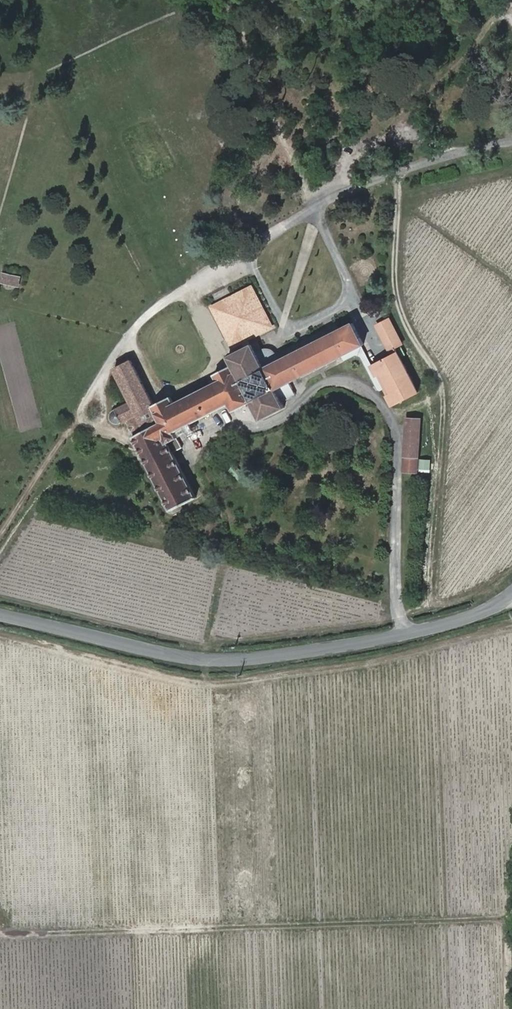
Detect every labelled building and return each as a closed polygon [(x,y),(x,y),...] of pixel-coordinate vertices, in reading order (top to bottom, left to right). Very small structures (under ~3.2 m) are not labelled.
[(13,284),(9,283),(5,291),(11,293),(13,284)] [(252,286),(244,290),(247,296),(255,293),(252,286)] [(260,321),(268,317),(255,293),(247,296),(244,290),(222,302),(224,309),(216,313),(228,336),(235,332),(240,341),(241,340),(248,337),(264,328),(260,321)] [(213,307),(216,313),(224,309),(222,302),(213,307)] [(403,341),(391,315),(379,321),(391,347),(396,344),(403,341)] [(272,325),(268,317),(260,321),(264,328),(272,325)] [(155,404),(133,361),(116,370),(132,401),(118,409),(116,410),(113,413),(112,416),(114,420),(115,422),(118,423),(121,423),(128,420),(173,508),(200,496),(172,440),(182,435),(179,429),(234,402),(238,409),(251,402),(260,420),(290,405),(287,398),(301,391),(295,379),(365,342),(354,319),(333,331),(330,325),(275,353),(274,352),(271,349),(269,348),(265,348),(261,349),(258,342),(252,345),(250,341),(248,337),(241,340),(243,346),(245,349),(228,357),(232,365),(214,374),(218,382),(173,405),(159,412),(155,404)] [(232,345),(240,341),(235,332),(228,336),(232,345)] [(417,388),(398,348),(393,351),(373,361),(393,401),(417,388)] [(155,404),(159,412),(173,405),(174,387),(155,404)] [(416,470),(420,417),(406,416),(403,469),(404,469),(416,470)] [(420,470),(432,471),(433,458),(421,457),(420,470)]
